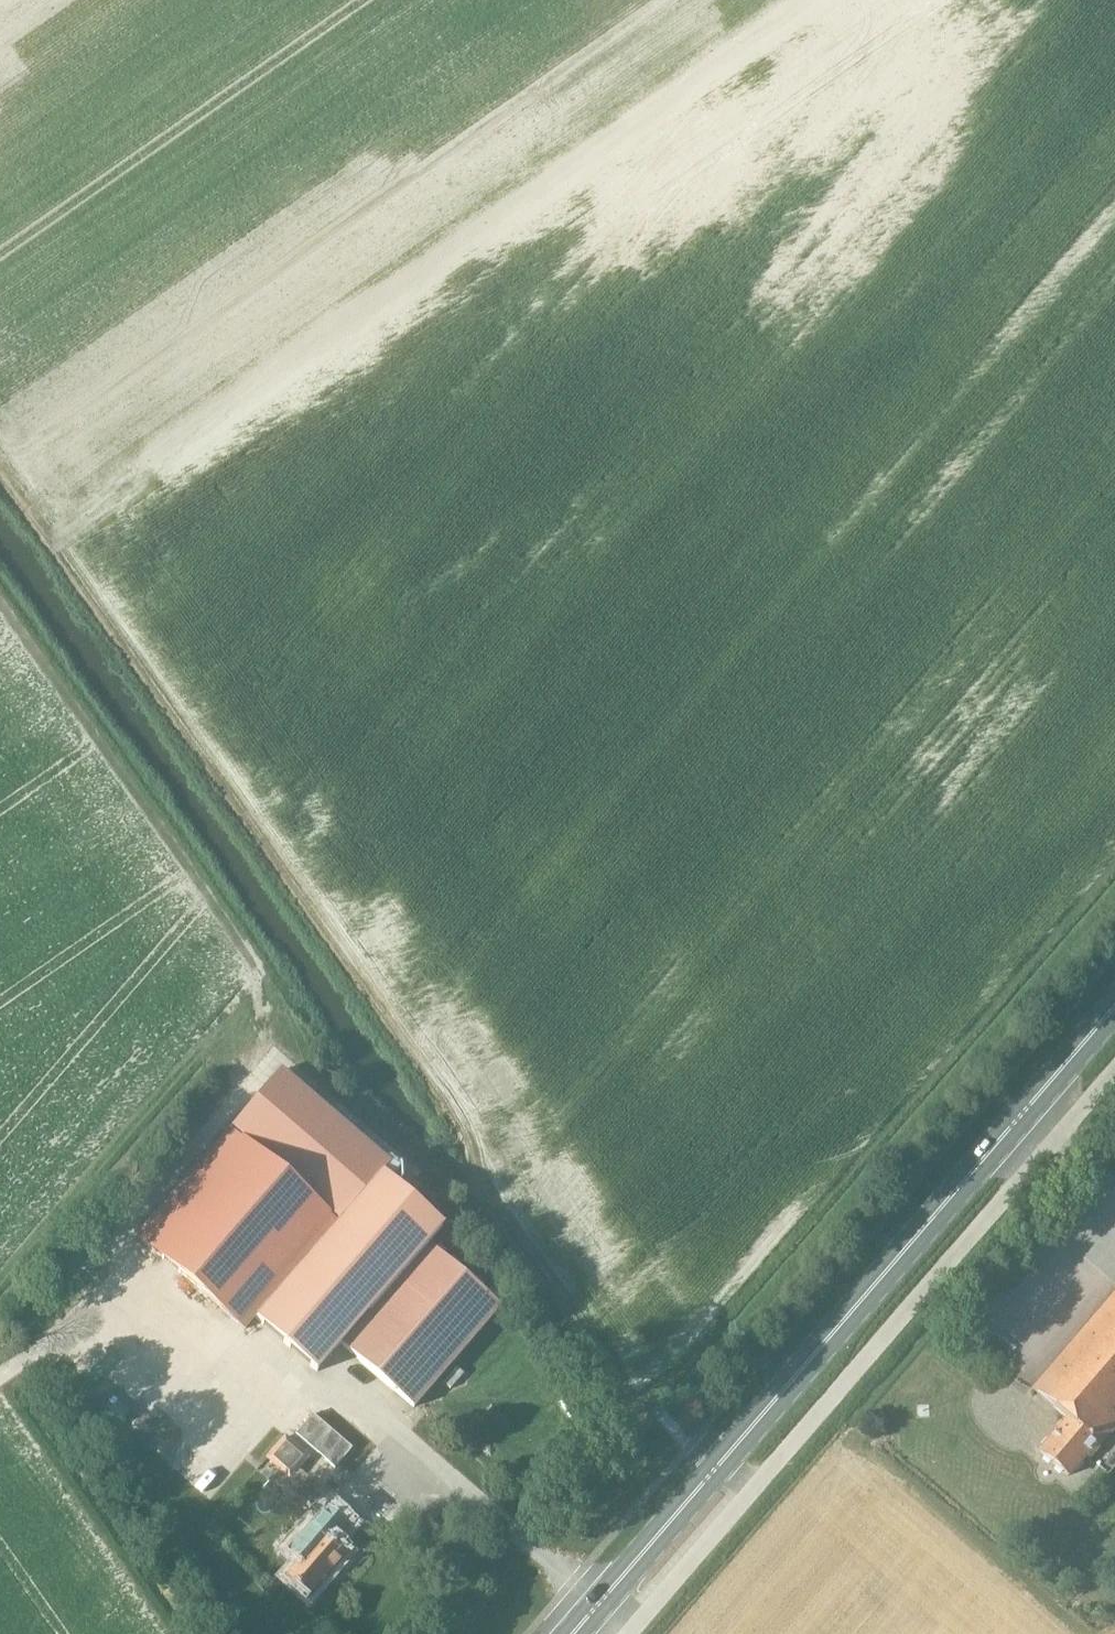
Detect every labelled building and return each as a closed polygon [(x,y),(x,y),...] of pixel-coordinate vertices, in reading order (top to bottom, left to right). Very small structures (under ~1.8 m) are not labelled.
[(231,1127),(341,1223),(386,1172),(391,1166),(281,1070),(159,964),(0,1147),(0,1243),(42,1279),(196,1103),(228,1132),(231,1127)] [(135,1238),(245,1332),(256,1319),(341,1223),(231,1127),(228,1132),(135,1238)] [(445,1225),(386,1172),(341,1223),(256,1319),(317,1372),(341,1345),(343,1346),(431,1244),(429,1243),(445,1225)] [(343,1346),(414,1409),(502,1307),(431,1244),(343,1346)] [(1114,1431),(1114,1297),(1035,1391),(1067,1417),(1039,1452),(1070,1476),(1088,1454),(1093,1458),(1114,1431)] [(313,1413),(296,1433),(335,1467),(352,1447),(313,1413)] [(280,1476),(298,1453),(271,1431),(253,1454),(280,1476)] [(324,1535),(288,1576),(311,1597),(348,1554),(337,1545),(352,1527),(327,1505),(311,1523),(324,1535)]
